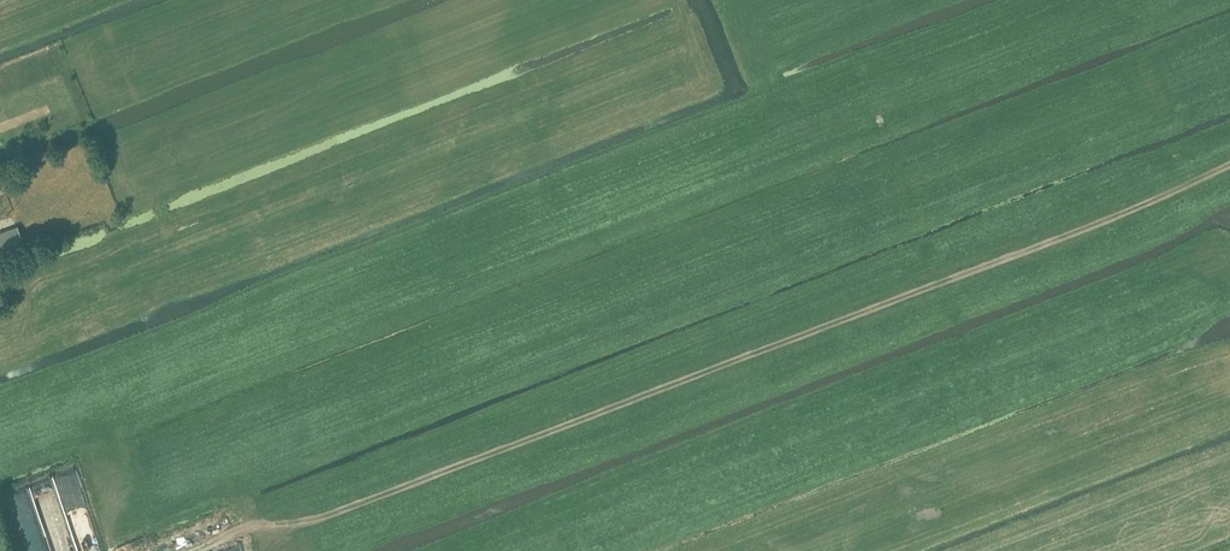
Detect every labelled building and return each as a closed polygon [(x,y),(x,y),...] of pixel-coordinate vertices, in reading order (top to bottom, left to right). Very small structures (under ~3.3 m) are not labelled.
[(0,203),(0,219),(11,216),(7,201),(0,203)] [(25,247),(17,226),(0,233),(0,256),(25,247)] [(0,297),(0,307),(8,304),(6,296),(0,297)]
